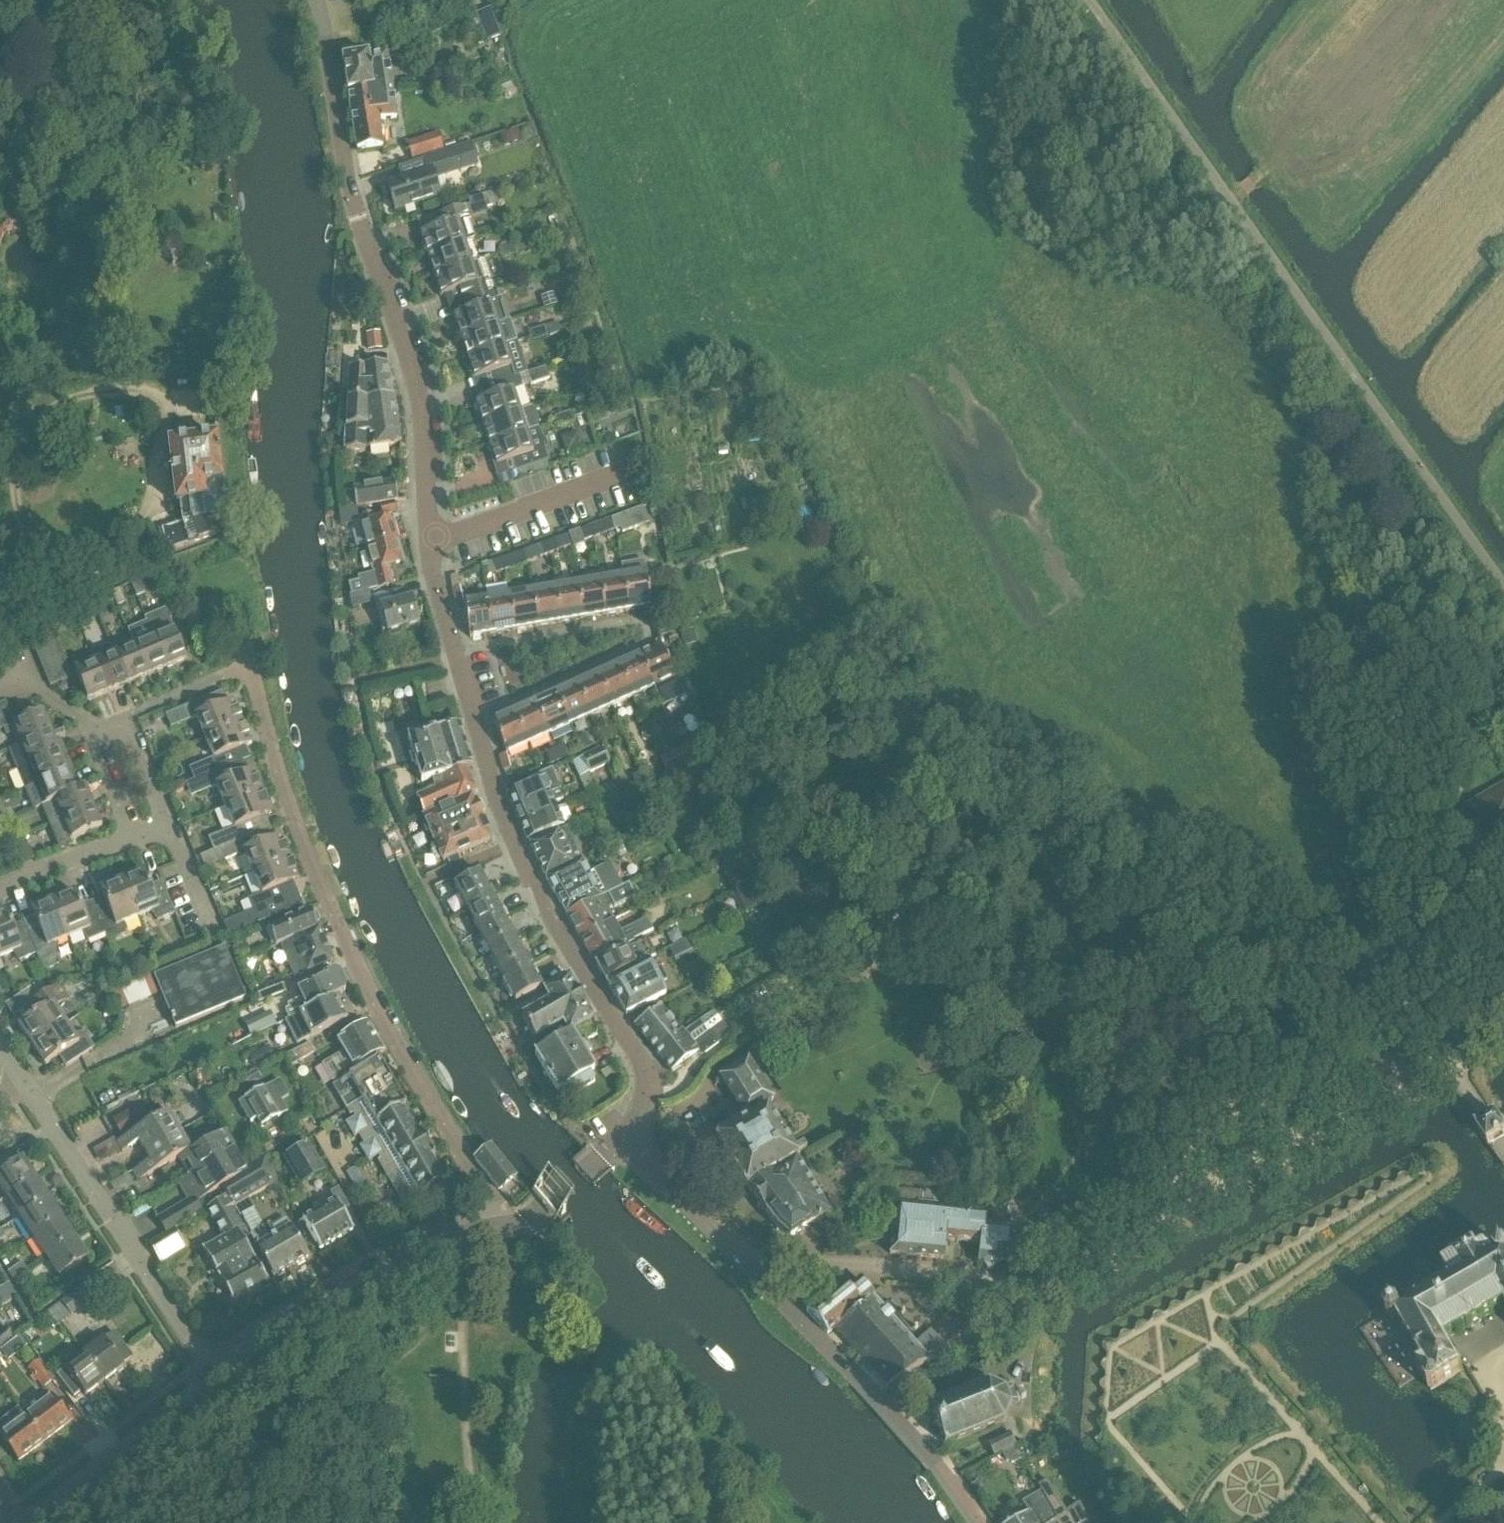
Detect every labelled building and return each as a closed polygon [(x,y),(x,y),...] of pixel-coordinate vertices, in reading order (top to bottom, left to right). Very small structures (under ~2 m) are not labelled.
[(489,11),(474,17),(486,45),(500,40),(489,11)] [(348,94),(392,87),(392,86),(386,52),(369,59),(369,55),(342,59),(348,94)] [(392,87),(348,94),(356,152),(381,149),(379,121),(396,119),(392,87)] [(501,137),(503,144),(509,143),(510,147),(522,144),(518,132),(501,137)] [(437,133),(406,143),(411,160),(443,150),(437,133)] [(474,160),(469,145),(430,157),(435,173),(474,160)] [(387,184),(396,211),(439,197),(430,170),(387,184)] [(471,209),(465,211),(469,222),(489,216),(483,198),(469,203),(471,209)] [(427,254),(464,242),(474,239),(469,222),(465,211),(463,205),(438,213),(442,226),(420,234),(427,254)] [(433,275),(470,263),(464,242),(427,254),(433,275)] [(518,253),(515,244),(500,248),(502,257),(518,253)] [(466,300),(492,291),(481,259),(470,263),(433,275),(441,296),(463,289),(466,300)] [(460,337),(491,327),(508,321),(497,289),(492,291),(466,300),(470,311),(453,316),(460,337)] [(553,293),(540,297),(544,308),(557,304),(553,293)] [(467,357),(498,347),(491,327),(460,337),(467,357)] [(544,327),(529,332),(532,342),(547,336),(544,327)] [(380,331),(365,332),(367,350),(382,348),(380,331)] [(498,347),(467,357),(474,379),(490,374),(494,384),(519,375),(526,373),(516,341),(498,347)] [(349,367),(347,400),(364,401),(364,400),(390,397),(387,364),(365,366),(349,367)] [(545,367),(527,373),(531,385),(549,379),(545,367)] [(482,423),(538,405),(532,394),(522,398),(519,389),(523,388),(519,375),(494,384),(497,395),(475,402),(482,423)] [(369,448),(400,444),(393,396),(390,397),(364,400),(364,401),(347,400),(344,451),(365,452),(365,447),(369,447),(369,448)] [(489,443),(543,426),(544,423),(544,419),(543,415),(541,411),(538,405),(482,423),(489,443)] [(570,412),(555,418),(558,427),(573,421),(570,412)] [(543,426),(489,443),(496,465),(518,458),(522,469),(554,458),(550,447),(550,442),(549,436),(546,431),(543,427),(543,426)] [(217,438),(169,444),(175,506),(178,505),(181,524),(161,530),(168,552),(215,535),(212,525),(211,525),(210,521),(226,519),(217,438)] [(355,508),(356,508),(397,501),(394,483),(352,490),(355,508)] [(393,503),(380,507),(382,516),(395,512),(393,503)] [(356,508),(355,508),(343,510),(344,519),(357,516),(356,508)] [(610,520),(614,531),(631,525),(632,529),(647,523),(642,508),(610,520)] [(367,548),(396,541),(390,519),(375,523),(373,516),(359,519),(367,548)] [(589,528),(593,539),(614,531),(610,520),(589,528)] [(593,539),(589,528),(568,535),(570,547),(593,539)] [(570,547),(568,535),(546,544),(548,555),(570,547)] [(396,541),(367,548),(374,574),(359,579),(360,582),(349,585),(351,594),(375,588),(375,590),(392,585),(389,575),(387,567),(402,563),(396,541)] [(524,552),(526,563),(548,555),(546,544),(524,552)] [(502,560),(504,571),(526,563),(524,552),(502,560)] [(504,571),(502,560),(487,565),(491,576),(504,571)] [(620,565),(621,571),(628,612),(651,608),(648,590),(650,589),(653,585),(652,577),(648,574),(646,574),(643,561),(620,565)] [(599,581),(606,616),(628,612),(621,571),(612,573),(613,578),(599,581)] [(577,585),(583,620),(606,616),(599,581),(598,576),(587,578),(588,583),(577,585)] [(139,578),(130,581),(136,596),(145,593),(139,578)] [(583,620),(577,585),(554,589),(560,624),(583,620)] [(119,587),(111,591),(117,605),(125,602),(119,587)] [(378,601),(375,590),(375,588),(351,594),(355,607),(378,601)] [(560,624),(554,589),(531,593),(537,628),(560,624)] [(385,629),(387,634),(419,625),(411,598),(404,601),(401,590),(384,595),(386,605),(379,607),(384,623),(382,623),(383,629),(385,629)] [(492,636),(486,601),(463,605),(460,590),(452,592),(456,607),(463,605),(469,640),(492,636)] [(537,628),(531,593),(509,597),(515,632),(537,628)] [(98,616),(108,612),(101,596),(91,600),(98,616)] [(515,632),(509,597),(486,601),(492,636),(515,632)] [(80,607),(73,610),(79,624),(86,621),(80,607)] [(151,634),(166,668),(186,660),(171,626),(169,621),(162,624),(164,629),(151,634)] [(30,642),(52,632),(49,624),(28,637),(30,642)] [(132,642),(146,677),(166,668),(151,634),(149,629),(142,632),(144,637),(132,642)] [(694,631),(682,633),(686,648),(697,645),(694,631)] [(52,632),(30,642),(35,654),(57,644),(52,632)] [(112,650),(126,685),(146,677),(132,642),(129,637),(122,640),(125,645),(112,650)] [(57,644),(35,654),(40,665),(62,656),(57,644)] [(126,685),(112,650),(110,645),(103,648),(105,653),(92,659),(107,693),(126,685)] [(660,646),(639,656),(654,688),(662,706),(683,697),(675,679),(678,677),(672,663),(668,665),(660,646)] [(107,693),(92,659),(90,653),(83,656),(85,661),(72,667),(87,701),(107,693)] [(44,675),(66,666),(62,656),(40,665),(44,675)] [(618,665),(633,698),(654,688),(639,656),(618,665)] [(598,675),(612,707),(633,698),(618,665),(598,675)] [(66,666),(44,675),(49,687),(71,677),(66,666)] [(577,684),(591,716),(612,707),(598,675),(577,684)] [(556,693),(571,726),(591,716),(577,684),(556,693)] [(205,738),(242,723),(233,701),(227,704),(222,692),(165,715),(170,728),(196,718),(205,738)] [(535,703),(550,735),(571,726),(556,693),(535,703)] [(14,724),(5,703),(0,705),(0,721),(3,729),(14,724)] [(514,712),(529,745),(550,735),(535,703),(514,712)] [(529,745),(514,712),(492,722),(506,754),(499,756),(503,772),(511,770),(506,755),(529,745)] [(14,724),(3,729),(6,736),(11,734),(17,747),(51,733),(43,713),(14,724)] [(242,723),(205,738),(213,759),(206,762),(211,774),(211,775),(240,763),(249,759),(244,747),(251,744),(242,723)] [(458,725),(408,739),(421,783),(424,782),(428,792),(449,783),(447,774),(466,768),(472,767),(458,725)] [(17,747),(8,750),(17,770),(59,752),(65,750),(61,741),(56,743),(51,733),(17,747)] [(580,745),(583,750),(592,746),(590,741),(580,745)] [(692,741),(679,747),(687,764),(700,757),(692,741)] [(679,747),(670,752),(678,768),(687,764),(679,747)] [(559,755),(561,760),(570,756),(568,750),(559,755)] [(582,759),(572,763),(579,778),(589,773),(609,764),(602,750),(582,759)] [(59,752),(17,770),(25,789),(27,788),(67,772),(73,770),(70,761),(64,763),(59,752)] [(561,760),(559,755),(550,758),(552,764),(561,760)] [(224,808),(261,792),(253,771),(245,774),(240,763),(211,775),(211,774),(203,777),(209,790),(216,787),(224,808)] [(426,817),(472,797),(477,794),(466,768),(447,774),(449,783),(428,792),(417,798),(426,817)] [(642,774),(647,784),(658,777),(653,768),(642,774)] [(530,785),(509,794),(516,810),(558,792),(559,791),(563,790),(560,782),(559,783),(554,770),(528,780),(530,785)] [(27,788),(25,789),(32,806),(33,809),(41,806),(75,792),(67,772),(27,788)] [(589,773),(579,778),(587,794),(597,789),(589,773)] [(647,784),(642,774),(637,777),(642,786),(647,784)] [(1494,843),(1493,846),(1497,853),(1503,849),(1503,784),(1469,805),(1473,812),(1488,816),(1497,831),(1494,843)] [(41,806),(49,825),(58,821),(93,808),(85,788),(75,792),(41,806)] [(598,791),(588,795),(596,812),(606,808),(598,791)] [(261,792),(224,808),(233,828),(226,831),(231,845),(268,829),(263,817),(271,814),(261,792)] [(558,792),(516,810),(522,825),(556,810),(553,804),(562,800),(558,792)] [(433,841),(483,818),(484,814),(485,814),(480,804),(480,805),(475,803),(472,797),(426,817),(423,819),(425,823),(423,828),(426,834),(430,835),(433,841)] [(556,810),(522,825),(528,841),(572,823),(565,806),(556,810)] [(68,842),(101,828),(93,808),(58,821),(49,825),(59,850),(70,845),(68,842)] [(483,818),(433,841),(443,863),(491,841),(482,820),(483,820),(483,819),(483,818)] [(9,843),(17,839),(10,826),(2,830),(9,843)] [(231,845),(213,852),(218,863),(243,853),(251,874),(289,858),(280,837),(272,840),(268,829),(231,845)] [(553,892),(589,875),(581,861),(570,833),(569,834),(567,829),(530,845),(545,879),(553,892)] [(20,844),(13,848),(20,861),(27,857),(20,844)] [(289,858),(251,874),(260,895),(253,897),(263,921),(302,906),(292,882),(298,880),(289,858)] [(122,881),(138,918),(151,912),(158,921),(174,914),(161,882),(149,887),(143,872),(122,881)] [(466,910),(492,896),(495,894),(491,886),(487,889),(479,873),(453,886),(466,910)] [(589,875),(553,892),(565,915),(628,884),(622,873),(606,881),(609,887),(598,892),(589,875)] [(758,878),(738,888),(747,909),(768,899),(758,878)] [(138,918),(122,881),(100,890),(106,905),(95,910),(105,935),(108,942),(125,935),(123,924),(138,918)] [(628,884),(565,915),(580,939),(614,922),(608,911),(635,898),(628,884)] [(52,902),(68,938),(82,932),(88,942),(105,935),(95,910),(92,902),(81,907),(74,892),(52,902)] [(478,933),(504,919),(508,917),(504,910),(500,912),(492,896),(466,910),(478,933)] [(68,938),(52,902),(31,911),(37,925),(27,930),(26,930),(36,955),(43,971),(58,965),(54,944),(68,938)] [(275,946),(318,929),(316,926),(319,922),(316,915),(311,914),(310,911),(267,928),(275,946)] [(801,912),(789,919),(794,928),(806,920),(801,912)] [(13,953),(19,962),(36,955),(26,930),(27,930),(23,922),(12,928),(5,913),(0,915),(0,958),(13,953)] [(504,919),(478,933),(490,956),(516,942),(520,940),(516,933),(512,935),(504,919)] [(614,922),(580,939),(594,963),(634,942),(633,941),(652,931),(646,920),(619,933),(614,922)] [(318,929),(281,945),(295,978),(333,962),(318,929)] [(606,984),(648,961),(655,957),(647,941),(628,950),(627,950),(596,966),(606,984)] [(516,942),(490,956),(502,979),(528,966),(532,963),(528,956),(524,958),(516,942)] [(242,943),(235,946),(241,959),(248,956),(242,943)] [(154,977),(171,1019),(175,1028),(245,999),(224,948),(154,977)] [(648,961),(606,984),(607,984),(606,985),(608,986),(614,996),(613,997),(618,1005),(619,1004),(625,1014),(625,1015),(626,1017),(626,1016),(626,1017),(665,995),(659,984),(664,982),(658,970),(654,972),(648,961)] [(528,966),(502,979),(515,1002),(540,989),(540,988),(544,986),(540,979),(536,981),(528,966)] [(286,1012),(289,1019),(290,1020),(335,996),(344,992),(346,986),(339,973),(334,971),(324,976),(325,978),(298,991),(302,999),(288,1007),(289,1010),(286,1012)] [(549,1002),(521,1019),(535,1041),(547,1034),(553,1045),(571,1032),(589,1022),(594,1019),(569,977),(543,992),(549,1002)] [(710,977),(696,984),(701,993),(715,986),(710,977)] [(281,978),(255,989),(259,1001),(286,991),(281,978)] [(26,1009),(41,997),(34,986),(18,997),(26,1009)] [(41,997),(26,1009),(32,1019),(19,1027),(30,1044),(64,1022),(55,1009),(68,1001),(58,986),(41,997)] [(285,1021),(297,1045),(346,1020),(335,996),(290,1020),(289,1019),(285,1021)] [(13,1017),(26,1009),(18,997),(5,1006),(13,1017)] [(655,1051),(681,1032),(660,1005),(634,1026),(655,1051)] [(768,1008),(741,1028),(747,1038),(775,1018),(768,1008)] [(233,1046),(275,1026),(270,1014),(228,1035),(233,1046)] [(681,1032),(655,1051),(672,1072),(697,1053),(700,1058),(730,1036),(721,1023),(719,1025),(711,1014),(683,1034),(681,1032)] [(64,1022),(30,1044),(44,1066),(58,1058),(65,1068),(94,1049),(83,1033),(73,1037),(64,1022)] [(343,1052),(322,1064),(332,1082),(334,1080),(336,1084),(368,1066),(366,1062),(383,1052),(366,1022),(332,1042),(335,1046),(339,1044),(343,1052)] [(597,1035),(589,1022),(571,1032),(553,1045),(535,1055),(557,1092),(561,1090),(562,1090),(567,1098),(594,1082),(590,1074),(590,1073),(594,1070),(585,1056),(590,1053),(591,1051),(586,1042),(597,1035)] [(310,1043),(285,1056),(290,1065),(315,1053),(310,1043)] [(267,1045),(248,1055),(257,1069),(275,1060),(267,1045)] [(346,1110),(392,1082),(378,1059),(368,1066),(347,1078),(336,1084),(332,1087),(346,1110)] [(745,1118),(773,1100),(747,1060),(719,1078),(745,1118)] [(248,1089),(262,1081),(257,1073),(243,1080),(248,1089)] [(279,1080),(237,1104),(249,1124),(256,1120),(261,1128),(286,1114),(279,1102),(289,1096),(279,1080)] [(392,1082),(346,1110),(352,1120),(345,1124),(353,1139),(361,1134),(366,1144),(359,1148),(368,1163),(378,1157),(380,1161),(377,1162),(403,1206),(419,1197),(420,1199),(447,1183),(432,1158),(435,1156),(419,1130),(416,1132),(402,1109),(403,1108),(403,1107),(406,1105),(392,1082)] [(123,1134),(143,1123),(135,1109),(115,1121),(123,1134)] [(746,1190),(796,1158),(806,1153),(802,1147),(793,1153),(766,1111),(715,1140),(744,1187),(745,1187),(746,1188),(745,1188),(746,1190)] [(144,1152),(179,1132),(167,1113),(116,1143),(121,1152),(139,1142),(144,1152)] [(1503,1133),(1503,1126),(1495,1113),(1487,1118),(1476,1126),(1488,1144),(1499,1136),(1503,1133)] [(179,1132),(144,1152),(150,1162),(133,1172),(138,1181),(190,1151),(179,1132)] [(189,1176),(233,1149),(224,1133),(179,1159),(189,1176)] [(283,1157),(300,1186),(324,1172),(307,1143),(283,1157)] [(492,1147),(485,1152),(474,1161),(498,1191),(516,1177),(492,1147)] [(233,1149),(189,1176),(176,1183),(187,1202),(158,1218),(168,1234),(173,1231),(225,1198),(227,1197),(222,1189),(248,1174),(245,1170),(233,1149)] [(796,1158),(746,1190),(747,1190),(751,1195),(752,1197),(753,1197),(758,1203),(757,1203),(764,1212),(764,1211),(777,1228),(789,1238),(828,1213),(813,1187),(807,1176),(806,1176),(796,1158)] [(35,1179),(22,1159),(0,1173),(0,1188),(7,1198),(35,1179)] [(225,1198),(231,1209),(276,1183),(262,1160),(245,1170),(248,1174),(222,1189),(227,1197),(225,1198)] [(359,1170),(351,1174),(360,1190),(368,1185),(359,1170)] [(20,1218),(48,1199),(35,1179),(7,1198),(20,1218)] [(334,1201),(322,1209),(320,1205),(312,1209),(315,1213),(302,1220),(319,1250),(352,1231),(342,1213),(349,1209),(338,1189),(330,1194),(334,1201)] [(225,1198),(206,1211),(222,1239),(201,1250),(231,1302),(266,1281),(242,1240),(248,1236),(243,1227),(242,1228),(231,1209),(225,1198)] [(33,1238),(61,1219),(48,1199),(20,1218),(33,1238)] [(966,1244),(969,1210),(894,1203),(889,1255),(942,1260),(944,1242),(966,1244)] [(969,1210),(966,1244),(980,1245),(978,1263),(983,1264),(983,1265),(987,1269),(991,1270),(995,1266),(995,1265),(1000,1265),(1001,1255),(1012,1256),(1015,1227),(983,1224),(984,1212),(969,1210)] [(61,1219),(33,1238),(46,1258),(75,1239),(61,1219)] [(251,1241),(272,1278),(307,1258),(290,1227),(275,1235),(269,1225),(250,1236),(252,1241),(251,1241)] [(168,1234),(148,1246),(160,1266),(186,1251),(173,1231),(168,1234)] [(75,1239),(46,1258),(59,1278),(88,1259),(75,1239)] [(1503,1249),(1503,1247),(1503,1242),(1503,1241),(1499,1239),(1494,1241),(1492,1248),(1490,1244),(1478,1251),(1474,1245),(1453,1257),(1454,1260),(1443,1266),(1451,1279),(1400,1308),(1399,1305),(1393,1303),(1388,1306),(1386,1312),(1389,1317),(1395,1318),(1397,1317),(1423,1361),(1417,1365),(1422,1373),(1430,1388),(1454,1374),(1462,1370),(1446,1340),(1467,1328),(1468,1329),(1484,1320),(1484,1318),(1503,1307),(1503,1250),(1503,1249)] [(13,1280),(27,1271),(22,1263),(8,1272),(13,1280)] [(27,1271),(13,1280),(17,1287),(31,1277),(27,1271)] [(827,1334),(834,1329),(888,1388),(923,1364),(927,1368),(947,1350),(932,1333),(917,1347),(859,1280),(847,1289),(841,1283),(806,1311),(827,1334)] [(12,1291),(8,1284),(0,1288),(0,1298),(12,1291)] [(88,1299),(80,1289),(43,1317),(51,1327),(88,1299)] [(0,1298),(0,1304),(2,1307),(16,1299),(12,1291),(0,1298)] [(0,1332),(0,1349),(13,1339),(5,1328),(0,1332)] [(83,1355),(104,1382),(123,1367),(122,1366),(132,1358),(124,1349),(114,1356),(102,1340),(83,1355)] [(104,1382),(83,1355),(64,1370),(84,1397),(104,1382)] [(1007,1420),(1011,1405),(1017,1402),(1008,1383),(1002,1386),(988,1381),(930,1405),(944,1445),(1007,1420)] [(25,1416),(44,1442),(69,1423),(50,1397),(25,1416)] [(25,1416),(0,1435),(0,1439),(18,1462),(44,1442),(25,1416)] [(1002,1452),(1015,1446),(1009,1433),(987,1444),(993,1457),(1002,1452)] [(1021,1459),(1015,1446),(1002,1452),(1006,1461),(1012,1463),(1021,1459)] [(971,1479),(972,1474),(970,1471),(963,1475),(967,1482),(971,1479)] [(1077,1506),(1064,1514),(1046,1482),(1036,1488),(1039,1494),(1040,1493),(1045,1503),(1046,1502),(1056,1520),(1051,1522),(1087,1522),(1077,1506)] [(1056,1520),(1046,1502),(1045,1503),(1040,1493),(1039,1494),(1022,1503),(1028,1513),(1010,1522),(1051,1522),(1056,1520)]
